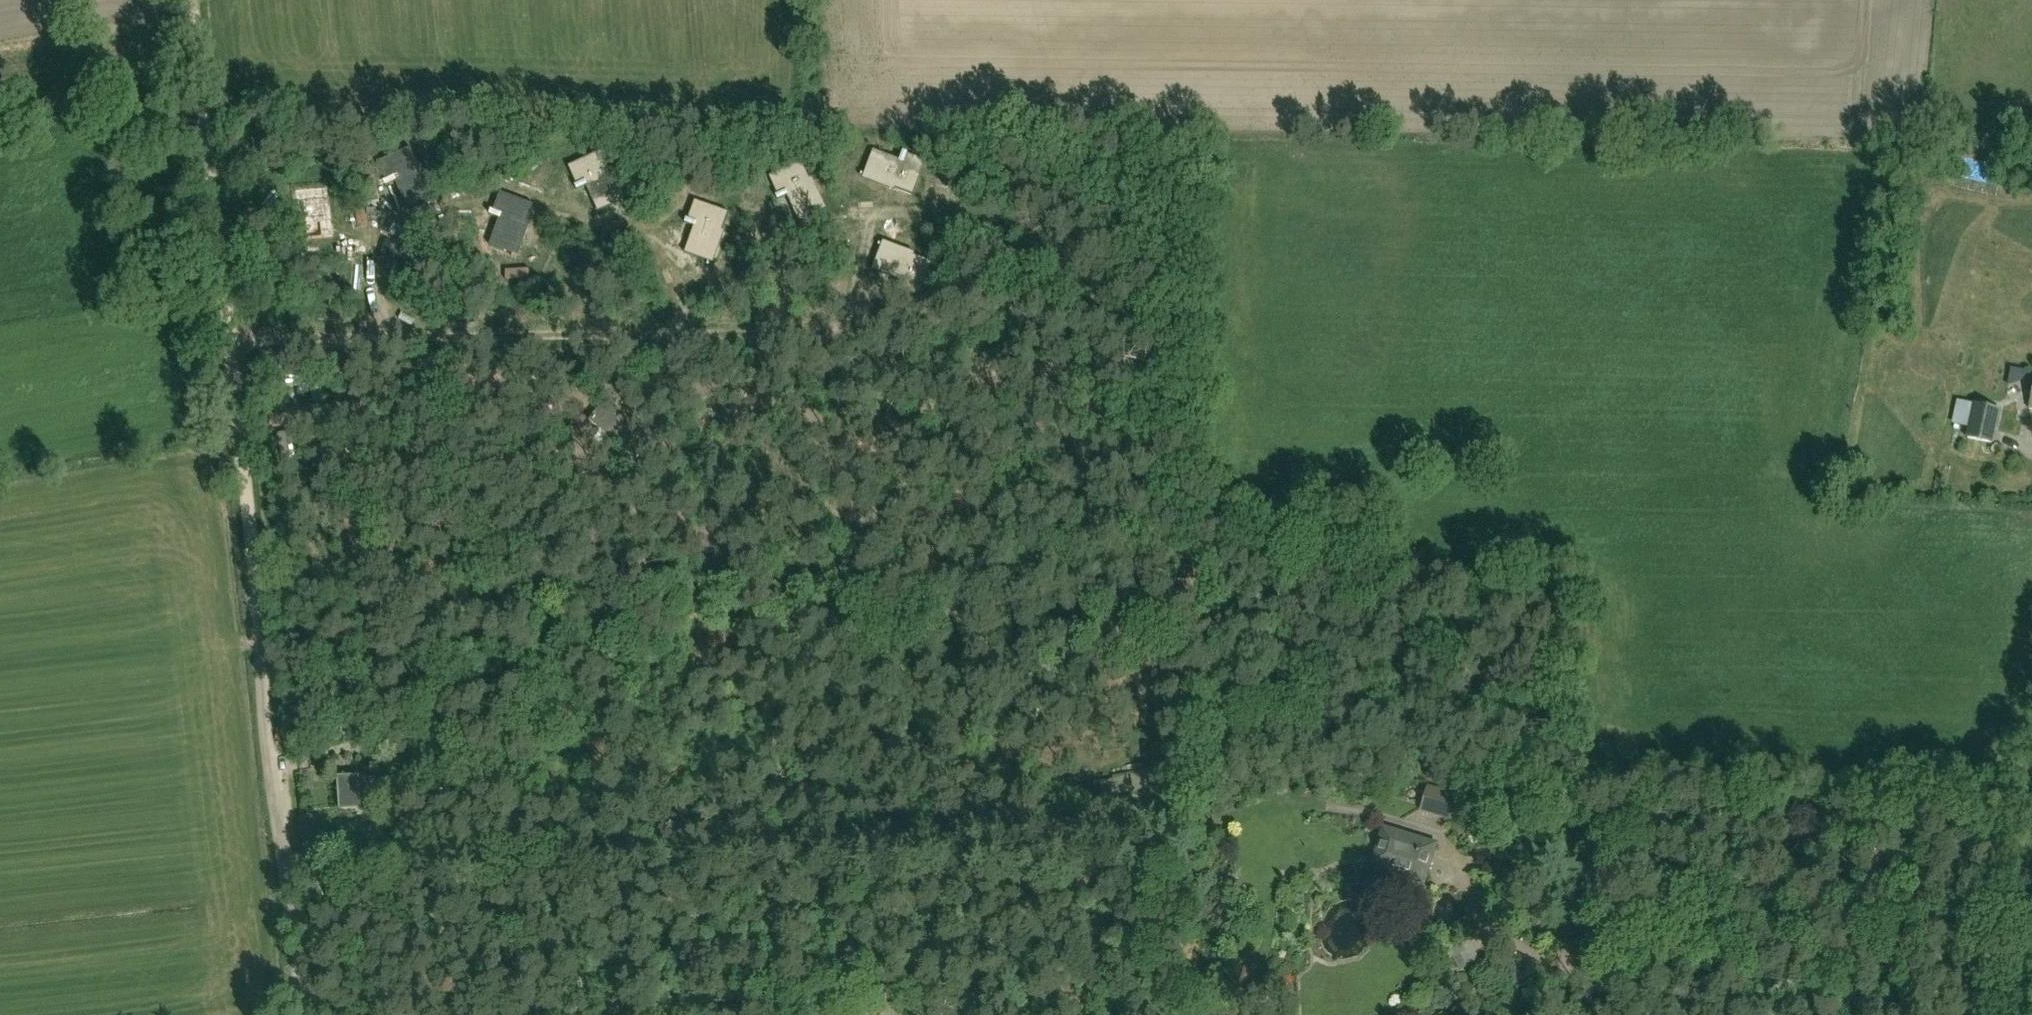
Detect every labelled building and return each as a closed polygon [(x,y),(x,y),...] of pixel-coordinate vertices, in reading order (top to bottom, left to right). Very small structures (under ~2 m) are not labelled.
[(901,160),(874,150),(865,174),(862,173),(861,175),(894,187),(893,189),(895,190),(895,188),(914,195),(914,194),(912,193),(924,163),(907,156),(908,153),(904,151),(901,160)] [(903,287),(919,293),(930,262),(932,263),(933,262),(914,255),(915,253),(913,253),(913,255),(879,243),(878,245),(882,246),(873,270),(900,280),(897,289),(901,290),(903,287)] [(1992,441),(1998,407),(1974,402),(1967,437),(1992,441)] [(360,779),(360,775),(338,776),(340,808),(384,806),(382,778),(360,779)] [(1449,820),(1451,814),(1457,793),(1428,785),(1422,806),(1420,811),(1449,820)] [(1424,877),(1435,843),(1405,833),(1405,831),(1385,825),(1374,861),(1424,877)]
